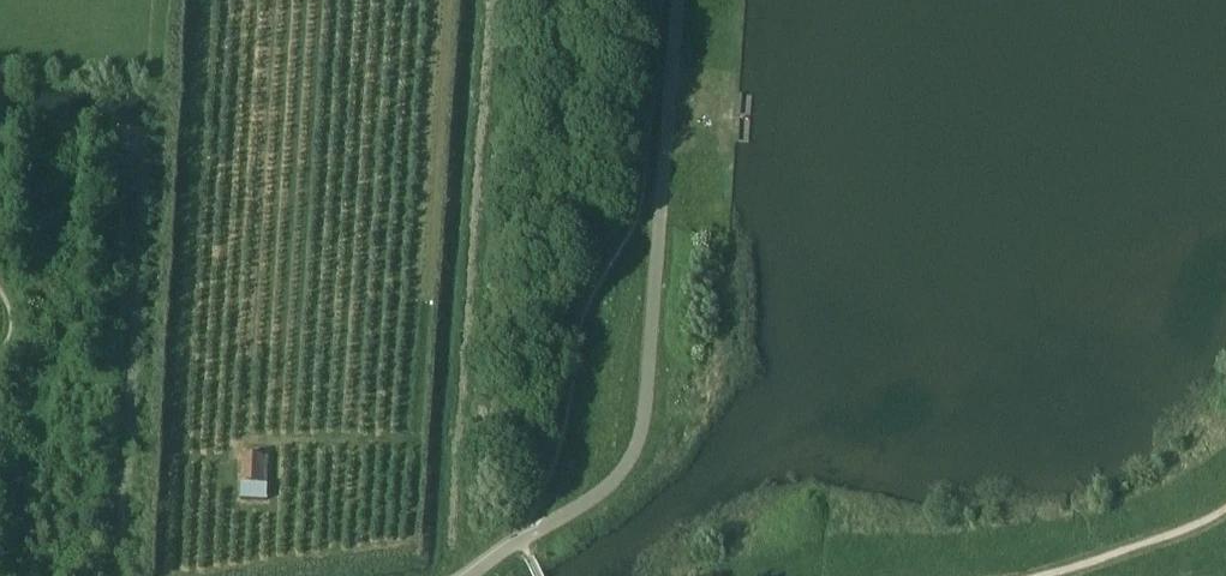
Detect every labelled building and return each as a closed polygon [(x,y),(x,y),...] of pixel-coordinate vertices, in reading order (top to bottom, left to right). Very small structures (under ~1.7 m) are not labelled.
[(266,500),(266,487),(265,487),(267,459),(242,458),(241,485),(241,500),(266,500)]
